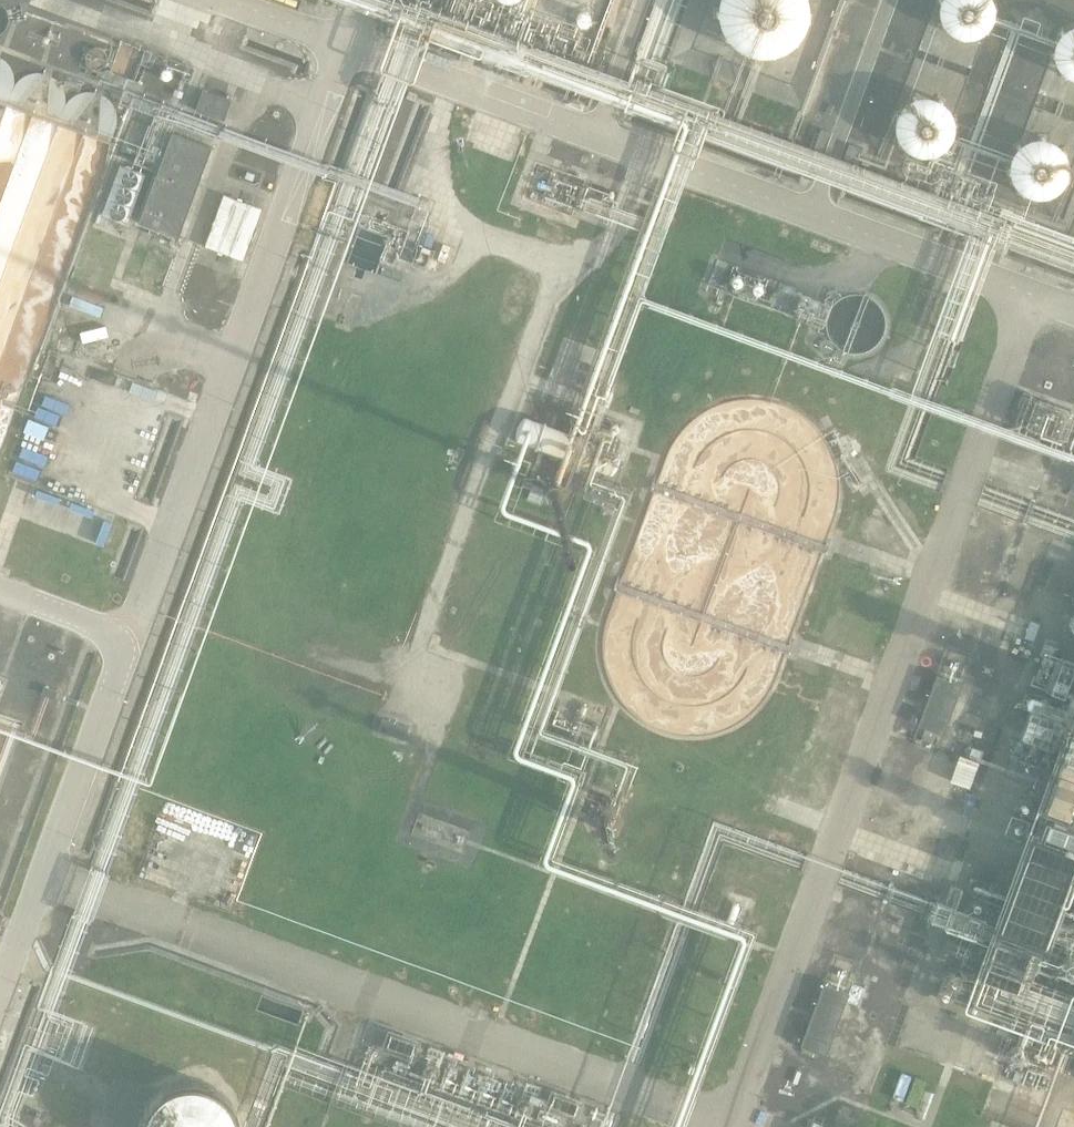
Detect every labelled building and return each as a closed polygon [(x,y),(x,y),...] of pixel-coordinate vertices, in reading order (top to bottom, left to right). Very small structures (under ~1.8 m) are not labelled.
[(807,4),(806,0),(720,0),(719,4),(720,12),(722,19),(725,26),(730,33),(737,39),(744,44),(752,47),(761,48),(768,48),(776,46),(784,43),(793,36),(799,29),(803,21),(805,14),(807,5),(807,4)] [(993,4),(993,0),(940,0),(940,4),(940,10),(942,14),(944,19),(948,23),(955,28),(961,30),(965,31),(972,30),(976,29),(982,26),(985,23),(989,19),(991,14),(993,5),(993,4)] [(937,22),(927,27),(924,53),(933,58),(927,61),(925,79),(932,67),(937,78),(930,90),(967,94),(970,96),(985,98),(982,92),(967,90),(971,82),(982,83),(1006,73),(1008,57),(999,52),(1011,46),(1021,30),(996,16),(988,31),(972,38),(963,37),(937,22)] [(1070,21),(1065,24),(1062,26),(1058,30),(1056,35),(1054,40),(1053,44),(1053,50),(1055,55),(1056,58),(1060,63),(1062,66),(1068,70),(1073,72),(1073,20),(1070,21)] [(949,118),(949,117),(948,113),(947,108),(944,103),(941,99),(933,93),(928,91),(923,90),(917,91),(912,92),(907,95),(903,98),(900,101),(897,107),(895,112),(895,117),(896,126),(899,131),(902,136),(910,141),(915,143),(920,144),(925,144),(930,143),(934,141),(939,138),(944,132),(946,129),(948,123),(949,118)] [(233,101),(205,91),(198,109),(227,120),(233,101)] [(138,222),(183,238),(214,146),(170,131),(138,222)] [(1064,162),(1064,161),(1063,156),(1062,152),(1060,147),(1056,142),(1053,139),(1048,137),(1043,135),(1038,134),(1032,135),(1027,136),(1022,139),(1019,142),(1015,145),(1012,151),(1010,161),(1012,170),(1015,176),(1018,179),(1023,184),(1027,186),(1035,188),(1040,188),(1046,187),(1055,181),(1059,177),(1062,172),(1063,167),(1064,162)] [(244,262),(262,212),(224,198),(205,247),(244,262)] [(617,451),(518,410),(505,442),(604,483),(617,451)] [(961,685),(936,676),(918,726),(925,728),(920,740),(916,739),(913,744),(929,750),(935,732),(943,735),(961,685)] [(44,687),(41,694),(54,700),(57,692),(44,687)] [(978,763),(959,755),(949,780),(969,788),(978,763)] [(1070,989),(1059,959),(1046,951),(1073,859),(1073,845),(1031,832),(1005,919),(932,897),(929,906),(966,1002),(965,1008),(1014,1023),(1010,1037),(1048,1064),(1041,1067),(1051,1069),(1067,1046),(1073,1049),(1073,990),(1070,989)] [(752,964),(736,958),(707,1035),(723,1041),(752,964)] [(848,993),(823,984),(801,1046),(825,1055),(848,993)] [(413,1044),(391,1037),(387,1047),(410,1054),(413,1044)] [(233,1124),(233,1116),(230,1106),(226,1099),(219,1091),(214,1087),(204,1081),(196,1079),(187,1078),(179,1079),(171,1081),(161,1087),(156,1091),(149,1099),(145,1106),(142,1116),(142,1125),(142,1126),(233,1126),(233,1125),(233,1124)] [(576,1105),(554,1096),(550,1106),(573,1115),(576,1105)]
